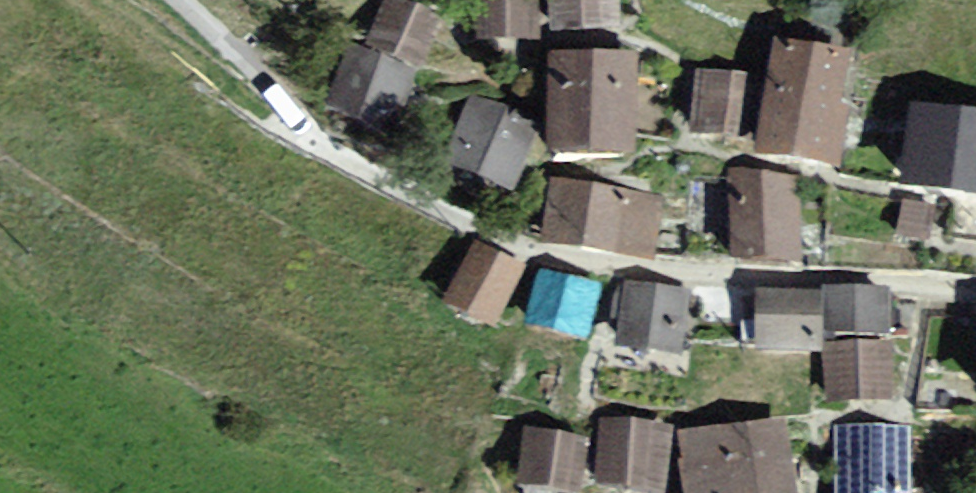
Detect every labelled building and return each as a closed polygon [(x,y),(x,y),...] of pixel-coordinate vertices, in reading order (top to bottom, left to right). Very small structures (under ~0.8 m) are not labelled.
[(514,55),(582,59),(585,0),(517,0),(514,55)] [(428,39),(363,2),(298,118),(364,154),(428,39)] [(505,14),(442,3),(432,55),(495,67),(505,14)] [(821,70),(742,53),(718,164),(798,181),(821,70)] [(609,66),(520,69),(522,166),(612,163),(609,66)] [(724,93),(677,82),(663,142),(711,153),(724,93)] [(513,132),(451,106),(422,177),(484,202),(513,132)] [(882,115),(867,194),(964,213),(975,149),(975,134),(882,115)] [(782,186),(712,179),(703,262),(773,270),(782,186)] [(642,208),(533,187),(522,246),(631,267),(642,208)] [(503,281),(459,251),(417,312),(461,342),(503,281)] [(669,306),(607,291),(592,355),(653,370),(669,306)] [(796,307),(732,299),(725,354),(789,362),(796,307)] [(864,301),(801,299),(799,343),(863,345),(864,301)] [(964,305),(944,428),(975,433),(975,307),(964,305)] [(872,355),(808,353),(806,416),(870,418),(872,355)] [(577,424),(564,490),(581,492),(631,492),(642,436),(577,424)] [(820,432),(812,492),(887,492),(894,442),(820,432)] [(504,434),(490,489),(504,492),(553,492),(564,449),(504,434)] [(655,441),(658,492),(757,492),(754,436),(655,441)]
